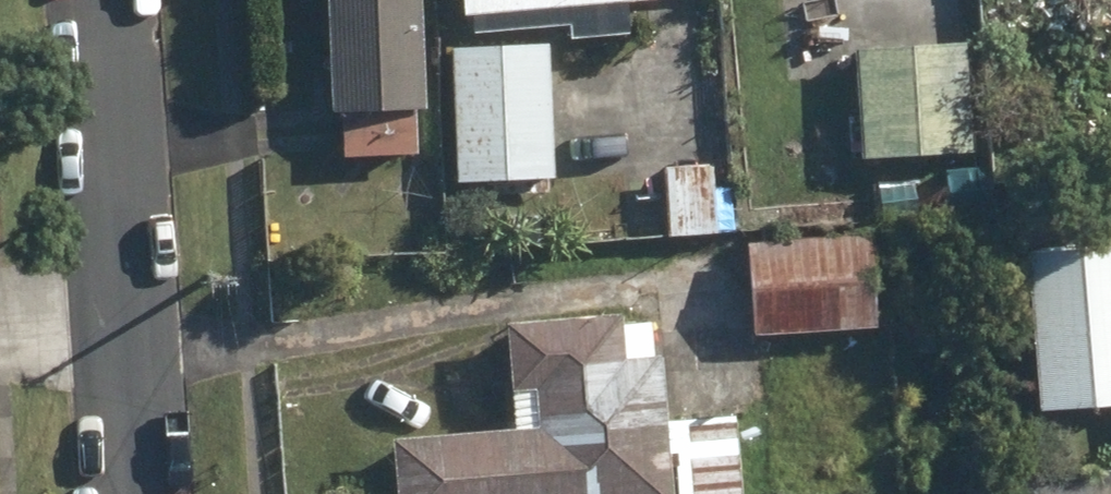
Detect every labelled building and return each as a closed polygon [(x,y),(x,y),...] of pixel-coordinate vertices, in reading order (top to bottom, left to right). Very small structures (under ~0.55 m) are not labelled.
[(347,160),(419,156),(417,111),(427,110),(423,0),(332,0),(337,113),(346,113),(347,160)] [(467,14),(657,1),(657,0),(466,0),(467,14)] [(859,51),(863,159),(975,154),(970,45),(859,51)] [(495,182),(496,196),(549,196),(548,179),(554,180),(550,47),(453,50),(457,184),(495,182)] [(667,172),(669,238),(717,237),(715,171),(667,172)] [(749,246),(754,338),(879,330),(878,316),(914,313),(912,274),(876,277),(872,238),(749,246)] [(1042,412),(1110,407),(1110,249),(1030,255),(1042,412)] [(400,493),(744,493),(738,420),(668,425),(663,359),(655,360),(652,325),(626,328),(625,316),(511,326),(519,432),(396,443),(400,493)]
